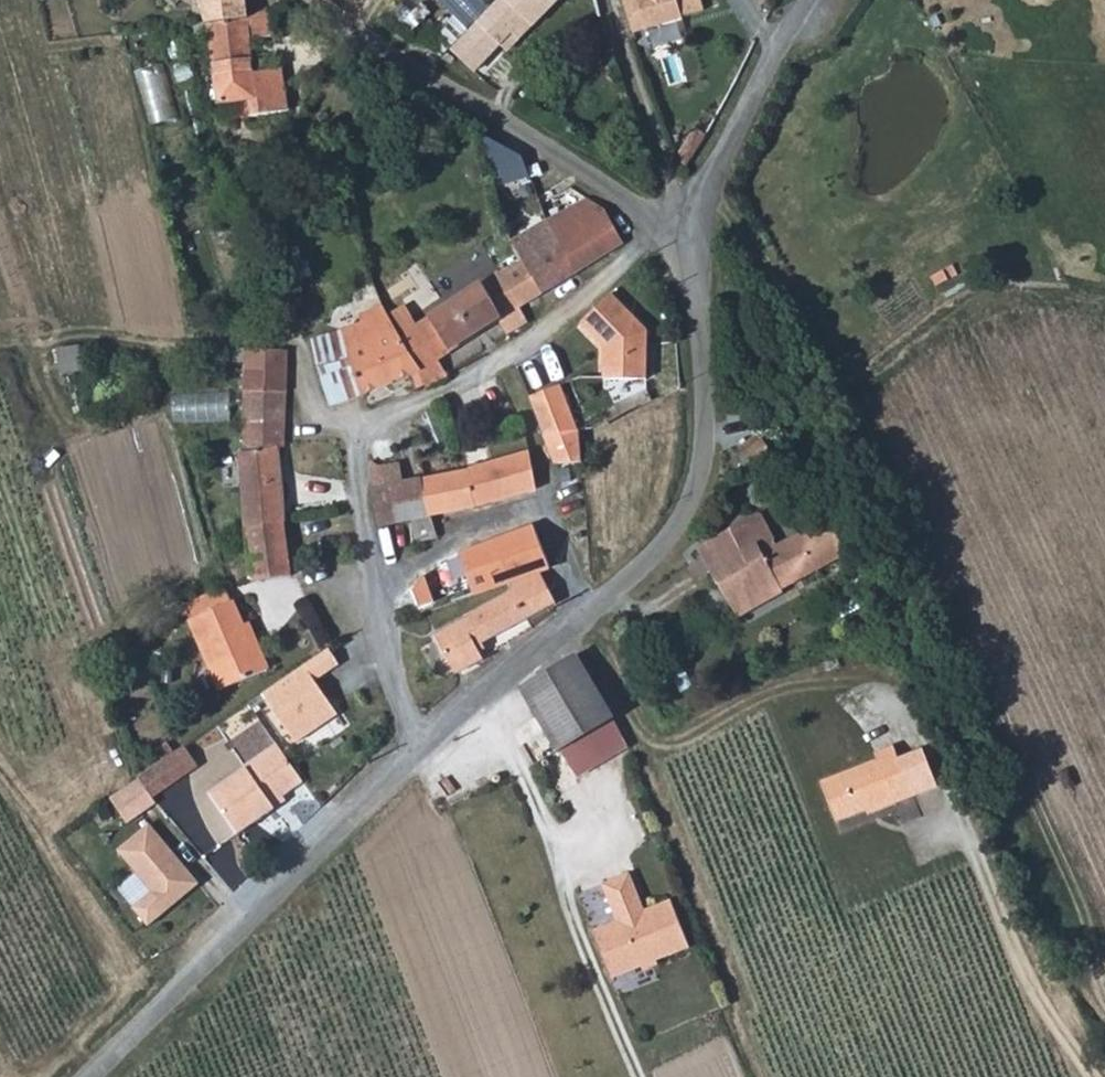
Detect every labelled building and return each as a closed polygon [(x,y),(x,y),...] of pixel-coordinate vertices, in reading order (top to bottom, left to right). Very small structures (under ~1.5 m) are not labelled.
[(210,22),(250,16),(247,0),(207,0),(210,22)] [(509,0),(500,0),(454,50),(479,73),(503,46),(512,55),(538,26),(509,0)] [(538,26),(561,0),(509,0),(538,26)] [(687,19),(708,12),(704,0),(630,0),(640,35),(688,22),(687,19)] [(217,64),(257,58),(254,38),(278,34),(274,13),(250,16),(210,22),(217,64)] [(259,98),(291,94),(290,90),(287,69),(259,73),(257,58),(217,64),(224,104),(259,98)] [(143,73),(153,125),(181,120),(171,68),(143,73)] [(549,220),(558,240),(577,276),(626,246),(607,213),(587,199),(549,220)] [(522,259),(523,261),(544,296),(577,276),(558,240),(549,220),(512,242),(522,259)] [(523,261),(522,259),(497,275),(481,285),(500,323),(511,343),(531,331),(520,311),(544,296),(523,261)] [(449,380),(439,363),(500,323),(481,285),(414,328),(405,313),(391,321),(425,387),(428,393),(449,380)] [(650,333),(614,296),(583,325),(607,350),(606,381),(649,382),(650,333)] [(343,334),(364,400),(389,392),(408,382),(415,393),(425,387),(391,321),(385,309),(362,316),(359,318),(363,328),(343,334)] [(332,409),(364,400),(343,334),(341,334),(312,344),(332,409)] [(250,350),(247,426),(284,426),(287,350),(250,350)] [(563,385),(533,396),(561,467),(573,466),(585,465),(583,432),(563,385)] [(212,411),(212,388),(180,388),(179,410),(212,411)] [(283,451),(284,426),(247,426),(245,456),(276,452),(283,451)] [(759,466),(765,476),(780,468),(761,437),(741,450),(753,469),(759,466)] [(245,456),(237,457),(246,533),(284,527),(276,452),(245,456)] [(529,456),(437,480),(444,519),(466,515),(537,493),(529,456)] [(437,480),(422,482),(430,522),(444,519),(437,480)] [(438,543),(430,522),(422,482),(390,488),(400,527),(414,524),(420,549),(438,543)] [(400,527),(390,488),(374,490),(382,530),(400,527)] [(777,547),(762,517),(700,552),(740,622),(785,596),(784,594),(762,555),(777,547)] [(784,594),(850,556),(830,523),(780,551),(777,547),(762,555),(784,594)] [(284,527),(246,533),(252,581),(264,577),(289,570),(284,527)] [(495,550),(512,587),(543,578),(551,575),(533,534),(495,550)] [(461,605),(512,587),(495,550),(460,565),(465,574),(443,581),(454,607),(461,605)] [(558,606),(543,578),(512,587),(511,595),(468,618),(472,625),(439,644),(459,678),(487,663),(480,650),(529,622),(558,606)] [(196,599),(192,600),(197,614),(232,601),(227,588),(196,599)] [(221,689),(271,669),(261,644),(253,647),(246,628),(236,599),(232,601),(197,614),(191,616),(221,689)] [(253,647),(261,644),(254,626),(246,628),(253,647)] [(333,652),(267,697),(301,746),(343,718),(320,685),(344,669),(333,652)] [(576,660),(521,693),(561,759),(576,750),(617,724),(579,665),(576,660)] [(155,788),(199,760),(190,747),(146,774),(155,788)] [(297,786),(271,747),(241,767),(243,770),(206,795),(234,837),(270,813),(266,807),(277,799),(297,786)] [(826,784),(843,827),(882,811),(884,816),(903,808),(899,798),(916,791),(900,750),(900,751),(899,748),(880,756),(883,762),(826,784)] [(155,788),(146,774),(115,793),(127,812),(158,793),(155,788)] [(916,791),(899,798),(903,808),(920,801),(916,791)] [(277,799),(266,807),(270,813),(281,805),(277,799)] [(155,823),(125,847),(157,886),(137,903),(151,920),(201,880),(155,823)] [(599,937),(619,984),(696,952),(676,905),(649,916),(634,880),(608,891),(623,927),(599,937)]
